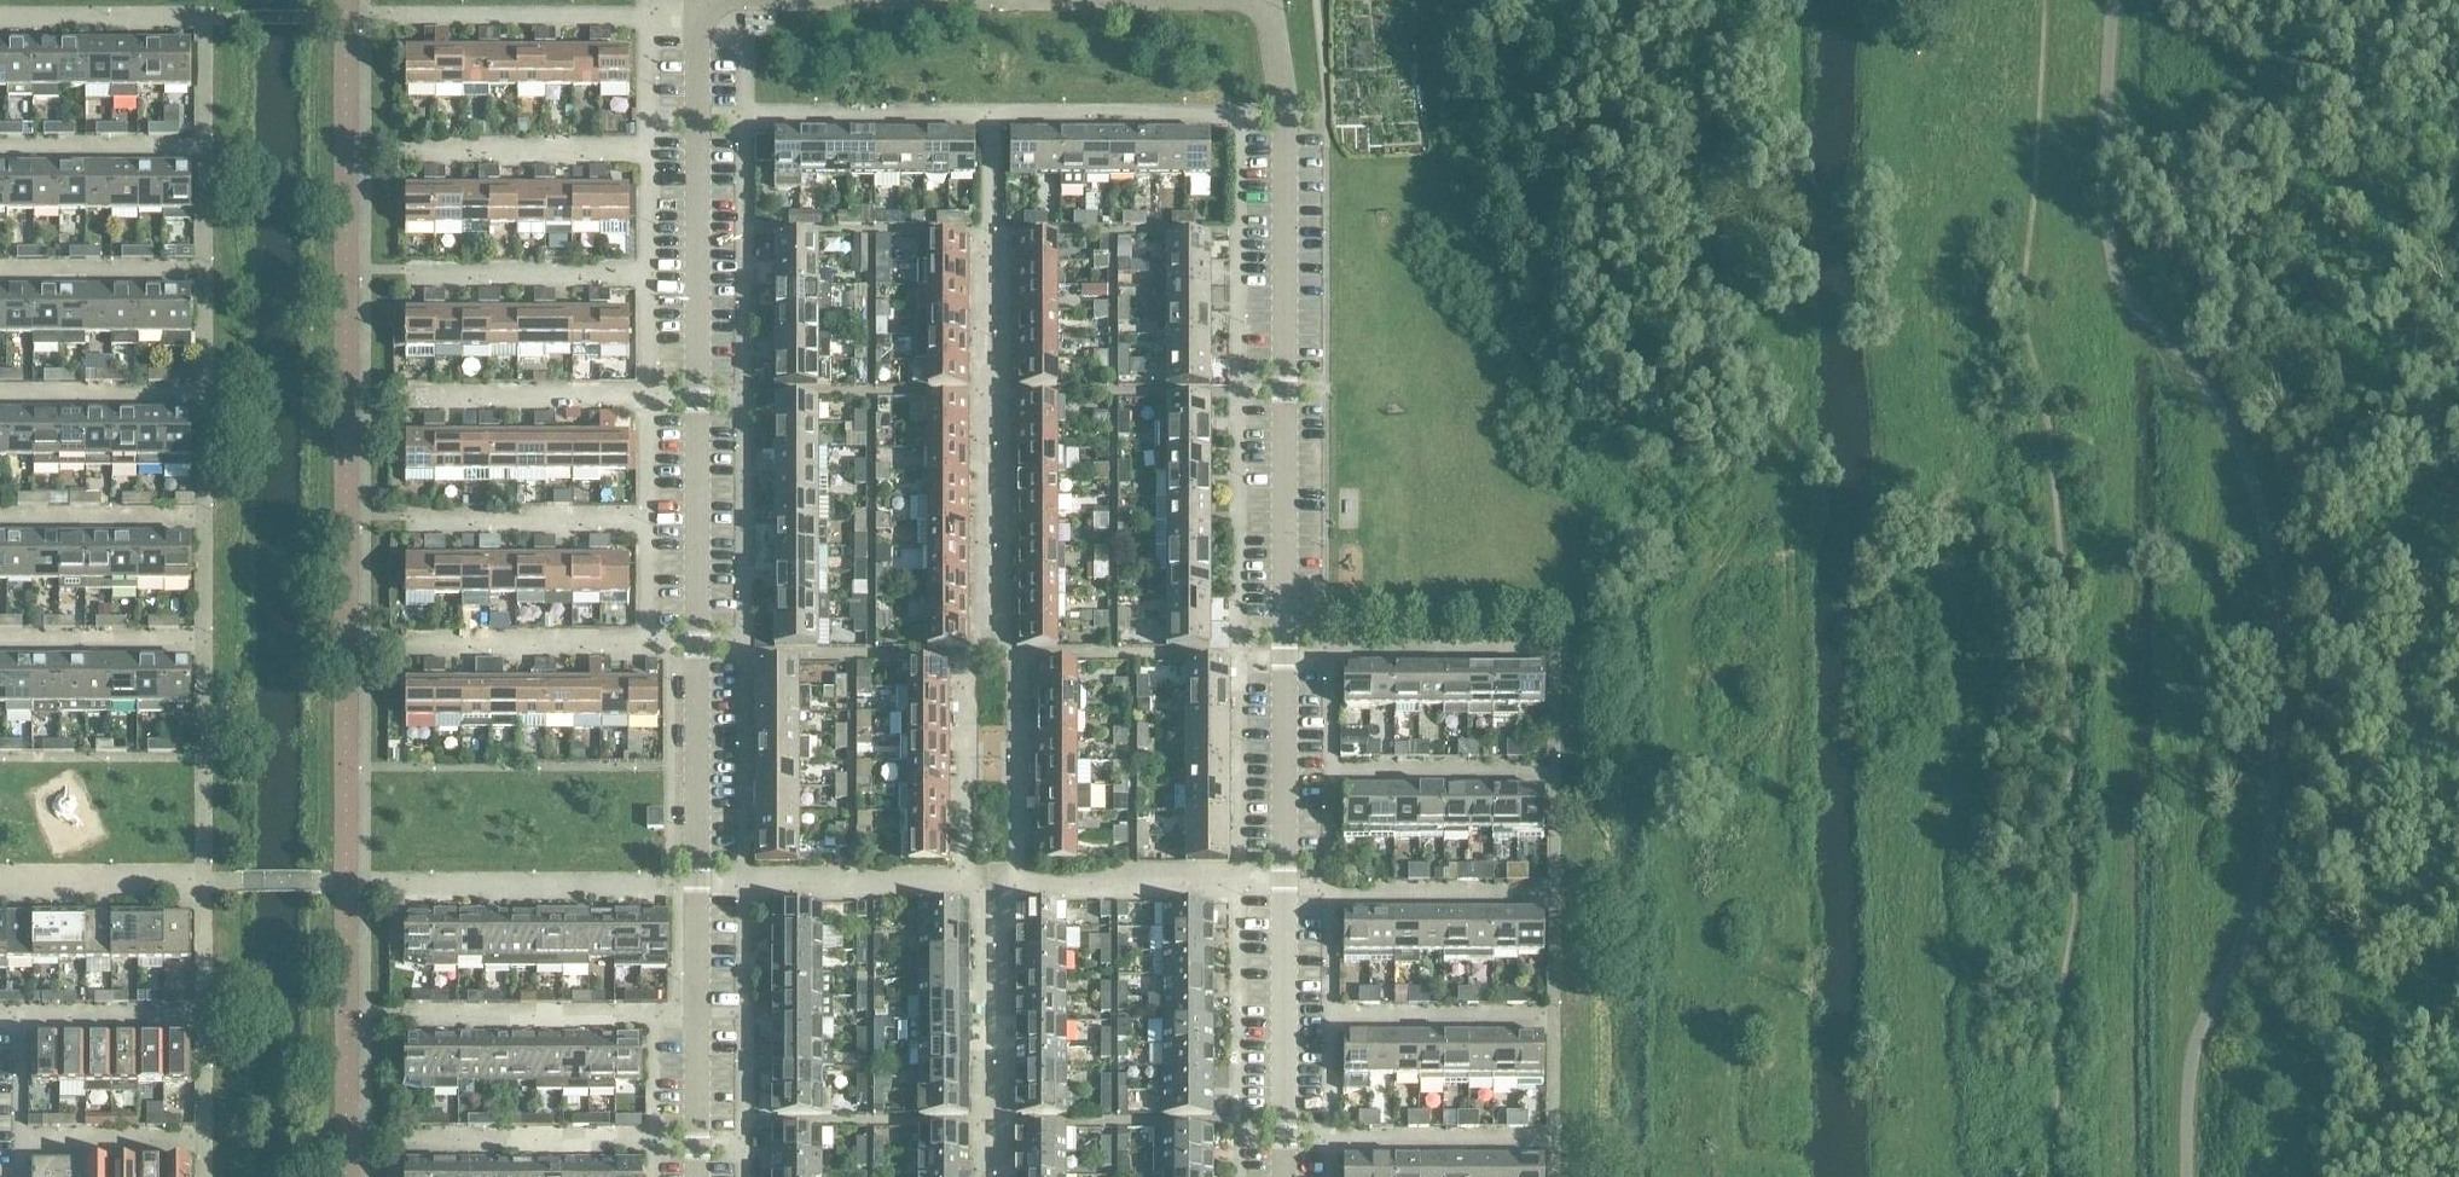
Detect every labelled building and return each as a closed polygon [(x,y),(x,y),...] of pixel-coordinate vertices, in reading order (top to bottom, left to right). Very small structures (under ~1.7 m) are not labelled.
[(435,42),(435,29),(424,29),(424,38),(428,42),(435,42)] [(445,38),(445,29),(435,29),(435,42),(441,42),(445,38)] [(490,42),(490,29),(479,29),(479,38),(483,42),(490,42)] [(500,38),(500,29),(490,29),(490,42),(496,42),(500,38)] [(545,42),(545,29),(535,29),(535,38),(539,42),(545,42)] [(556,38),(556,29),(545,29),(545,42),(552,42),(556,38)] [(600,42),(600,29),(590,29),(590,38),(594,42),(600,42)] [(611,38),(611,29),(600,29),(600,42),(607,42),(611,38)] [(34,99),(34,87),(34,44),(7,44),(7,87),(7,99),(34,99)] [(60,87),(60,44),(34,44),(34,87),(60,87)] [(86,87),(86,44),(60,44),(60,87),(86,87)] [(112,87),(112,44),(86,44),(86,87),(112,87)] [(138,87),(138,44),(112,44),(112,87),(138,87)] [(164,87),(164,44),(138,44),(138,87),(164,87)] [(191,87),(191,44),(164,44),(164,87),(191,87)] [(434,98),(434,50),(406,50),(406,98),(434,98)] [(462,98),(462,50),(434,50),(434,98),(462,98)] [(490,88),(490,50),(462,50),(462,98),(490,98),(490,88)] [(518,88),(518,50),(490,50),(490,88),(518,88)] [(545,98),(545,88),(545,50),(518,50),(518,88),(518,98),(545,98)] [(572,87),(572,50),(545,50),(545,88),(572,87)] [(600,87),(600,50),(572,50),(572,87),(600,87)] [(629,98),(629,50),(600,50),(600,87),(600,98),(629,98)] [(474,136),(474,128),(470,124),(462,124),(462,136),(474,136)] [(23,136),(23,125),(7,125),(7,136),(23,136)] [(60,136),(60,125),(44,125),(44,136),(60,136)] [(75,136),(75,125),(60,125),(60,136),(75,136)] [(112,136),(112,125),(96,125),(96,136),(112,136)] [(127,136),(127,125),(112,125),(112,136),(127,136)] [(164,136),(164,125),(149,125),(149,136),(164,136)] [(180,136),(180,125),(164,125),(164,136),(180,136)] [(801,188),(801,176),(801,133),(775,133),(775,138),(757,138),(757,137),(755,137),(755,169),(775,169),(775,188),(801,188)] [(825,176),(825,133),(801,133),(801,176),(825,176)] [(850,176),(850,133),(825,133),(825,176),(850,176)] [(875,176),(875,133),(850,133),(850,176),(875,176)] [(899,176),(899,133),(875,133),(875,176),(899,176)] [(924,176),(924,133),(899,133),(899,176),(924,176)] [(949,176),(948,133),(924,133),(924,176),(949,176)] [(974,176),(975,133),(948,133),(949,176),(974,176)] [(1036,176),(1036,133),(1010,133),(1010,176),(1036,176)] [(1061,176),(1061,133),(1036,133),(1036,176),(1061,176)] [(1085,176),(1085,133),(1061,133),(1061,176),(1085,176)] [(1110,176),(1110,133),(1085,133),(1085,176),(1110,176)] [(1135,176),(1135,133),(1110,133),(1110,176),(1135,176)] [(1159,176),(1159,133),(1135,133),(1135,176),(1159,176)] [(1184,176),(1184,133),(1159,133),(1159,176),(1184,176)] [(1224,176),(1224,152),(1219,152),(1219,149),(1213,149),(1213,152),(1210,152),(1210,133),(1184,133),(1184,176),(1224,176)] [(33,211),(33,167),(7,167),(7,211),(33,211)] [(60,211),(60,167),(33,167),(33,211),(60,211)] [(85,211),(85,167),(60,167),(60,211),(85,211)] [(112,211),(112,167),(85,167),(85,211),(112,211)] [(138,211),(138,167),(112,167),(112,211),(138,211)] [(164,211),(164,167),(138,167),(138,211),(164,211)] [(191,221),(191,167),(164,167),(164,211),(164,221),(191,221)] [(435,180),(435,167),(425,167),(425,176),(428,180),(435,180)] [(445,176),(445,167),(435,167),(435,180),(442,180),(445,176)] [(490,180),(490,167),(479,167),(479,176),(483,180),(490,180)] [(500,176),(500,167),(490,167),(490,180),(496,180),(500,176)] [(545,180),(545,167),(535,167),(535,176),(539,180),(545,180)] [(556,176),(556,167),(545,167),(545,180),(552,180),(556,176)] [(600,180),(600,167),(590,167),(590,176),(594,180),(600,180)] [(611,176),(611,167),(600,167),(600,180),(607,180),(611,176)] [(435,236),(435,188),(406,188),(406,236),(435,236)] [(462,236),(462,188),(435,188),(435,236),(462,236)] [(490,225),(490,188),(462,188),(462,236),(490,236),(490,225)] [(517,225),(517,188),(490,188),(490,225),(517,225)] [(545,236),(545,188),(517,188),(517,225),(517,236),(545,236)] [(573,236),(573,188),(545,188),(545,236),(573,236)] [(600,226),(600,188),(573,188),(573,236),(600,236),(600,226)] [(629,226),(629,188),(600,188),(600,226),(629,226)] [(801,225),(801,213),(789,213),(789,225),(801,225)] [(812,225),(812,213),(801,213),(801,225),(812,225)] [(850,225),(850,213),(838,213),(838,225),(850,225)] [(862,225),(862,213),(850,213),(850,225),(862,225)] [(899,225),(899,213),(888,213),(888,225),(899,225)] [(911,225),(911,213),(899,213),(899,225),(911,225)] [(949,225),(949,213),(937,213),(937,225),(949,225)] [(960,225),(960,213),(949,213),(949,225),(960,225)] [(1036,225),(1036,213),(1024,213),(1024,225),(1036,225)] [(1048,225),(1048,213),(1036,213),(1036,225),(1048,225)] [(1085,225),(1085,213),(1074,213),(1074,225),(1085,225)] [(1097,225),(1097,213),(1085,213),(1085,225),(1097,225)] [(1135,225),(1135,213),(1123,213),(1123,225),(1135,225)] [(1146,225),(1146,213),(1135,213),(1135,225),(1146,225)] [(1184,225),(1184,214),(1172,214),(1172,225),(1184,225)] [(1196,225),(1196,214),(1184,214),(1184,225),(1196,225)] [(818,262),(818,236),(775,236),(775,262),(818,262)] [(866,262),(866,236),(855,236),(855,262),(866,262)] [(968,262),(968,236),(927,236),(928,262),(968,262)] [(1057,262),(1057,236),(1016,236),(1016,262),(1057,262)] [(1210,262),(1210,236),(1167,236),(1167,262),(1210,262)] [(1130,260),(1130,242),(1118,242),(1118,260),(1130,260)] [(634,258),(634,246),(627,246),(623,250),(623,258),(634,258)] [(33,259),(33,248),(18,248),(18,259),(33,259)] [(49,259),(49,248),(33,248),(33,259),(49,259)] [(85,259),(85,248),(70,248),(70,259),(85,259)] [(101,259),(101,248),(85,248),(85,259),(101,259)] [(138,259),(138,248),(122,248),(122,259),(138,259)] [(153,259),(153,248),(138,248),(138,259),(153,259)] [(195,259),(195,248),(176,248),(176,259),(195,259)] [(890,262),(890,254),(876,254),(876,262),(890,262)] [(1108,262),(1108,254),(1094,254),(1094,262),(1108,262)] [(818,287),(818,262),(775,262),(775,287),(818,287)] [(866,273),(866,262),(855,262),(855,273),(866,273)] [(890,270),(890,262),(876,262),(876,270),(890,270)] [(968,286),(968,262),(928,262),(918,262),(918,287),(968,286)] [(1057,285),(1057,262),(1016,262),(1016,285),(1057,285)] [(1108,270),(1108,262),(1094,262),(1094,270),(1108,270)] [(1130,273),(1130,262),(1118,262),(1118,273),(1130,273)] [(1210,285),(1210,262),(1167,262),(1167,285),(1210,285)] [(1057,311),(1057,285),(1016,285),(1016,311),(1057,311)] [(1108,296),(1108,285),(1082,285),(1082,296),(1108,296)] [(1210,311),(1210,285),(1167,285),(1167,311),(1210,311)] [(968,311),(968,286),(918,287),(918,311),(968,311)] [(830,287),(818,287),(775,287),(775,311),(818,311),(830,311),(830,287)] [(34,334),(34,290),(7,290),(7,334),(34,334)] [(60,334),(60,290),(34,290),(34,334),(60,334)] [(86,334),(86,290),(60,290),(60,334),(86,334)] [(112,334),(112,290),(86,290),(86,334),(112,334)] [(138,334),(138,290),(112,290),(112,334),(138,334)] [(164,334),(164,290),(138,290),(138,334),(164,334)] [(191,348),(191,290),(164,290),(164,334),(164,348),(191,348)] [(435,304),(435,290),(424,290),(424,300),(428,304),(435,304)] [(445,300),(445,290),(435,290),(435,304),(441,304),(445,300)] [(490,303),(490,290),(480,290),(480,300),(483,303),(490,303)] [(500,300),(500,290),(490,290),(490,303),(497,304),(500,300)] [(545,303),(545,290),(535,290),(535,300),(539,303),(545,303)] [(556,300),(556,290),(545,290),(545,303),(552,303),(556,300)] [(600,303),(600,290),(590,290),(590,300),(594,303),(600,303)] [(611,300),(611,290),(600,290),(600,303),(607,303),(611,300)] [(866,311),(866,299),(855,299),(855,311),(866,311)] [(1130,311),(1130,299),(1118,299),(1118,311),(1130,311)] [(1108,311),(1108,303),(1094,303),(1094,311),(1108,311)] [(435,359),(435,311),(406,311),(406,359),(435,359)] [(462,359),(462,311),(435,311),(435,359),(462,359)] [(490,359),(490,311),(462,311),(462,359),(490,359)] [(518,359),(518,349),(518,311),(490,311),(490,359),(518,359)] [(545,349),(545,311),(518,311),(518,349),(545,349)] [(572,349),(572,311),(545,311),(545,349),(572,349)] [(600,359),(600,311),(572,311),(572,349),(572,359),(600,359)] [(629,359),(629,311),(600,311),(600,359),(629,359)] [(818,336),(818,311),(775,311),(775,336),(818,336)] [(866,323),(866,311),(855,311),(855,323),(866,323)] [(890,319),(890,311),(876,311),(876,319),(890,319)] [(968,336),(968,311),(918,311),(918,336),(928,336),(968,336)] [(1057,336),(1057,311),(1016,311),(1016,336),(1057,336)] [(1108,319),(1108,311),(1094,311),(1094,319),(1108,319)] [(1130,323),(1130,311),(1118,311),(1118,323),(1130,323)] [(1210,336),(1210,311),(1167,311),(1167,336),(1210,336)] [(818,360),(818,336),(775,336),(775,360),(818,360)] [(968,360),(968,336),(928,336),(928,360),(968,360)] [(1057,360),(1057,336),(1016,336),(1016,360),(1057,360)] [(1210,360),(1210,336),(1167,336),(1167,360),(1210,360)] [(866,360),(866,349),(855,349),(855,360),(866,360)] [(1130,360),(1130,349),(1118,349),(1118,360),(1130,360)] [(890,360),(890,353),(876,352),(876,360),(890,360)] [(1108,360),(1108,352),(1094,352),(1094,360),(1108,360)] [(818,386),(818,360),(775,360),(775,386),(818,386)] [(866,372),(866,360),(855,360),(855,372),(866,372)] [(968,386),(968,360),(928,360),(928,386),(968,386)] [(1057,386),(1057,360),(1016,360),(1016,386),(1057,386)] [(1108,376),(1108,360),(1094,360),(1094,376),(1108,376)] [(1130,378),(1130,360),(1118,360),(1118,378),(1130,378)] [(1210,386),(1210,360),(1167,360),(1167,386),(1210,386)] [(600,382),(600,365),(590,365),(590,382),(600,382)] [(23,382),(23,371),(7,371),(7,382),(23,382)] [(60,382),(60,371),(45,371),(45,382),(60,382)] [(75,382),(75,371),(60,371),(60,382),(75,382)] [(112,382),(112,371),(97,371),(97,382),(112,382)] [(127,382),(127,371),(112,371),(112,382),(127,382)] [(164,382),(164,371),(149,371),(149,382),(164,382)] [(180,382),(180,371),(164,371),(164,382),(180,382)] [(818,424),(818,398),(775,398),(775,424),(818,424)] [(968,424),(968,398),(928,398),(928,424),(968,424)] [(1065,423),(1065,398),(1016,398),(1016,423),(1057,423),(1065,423)] [(1210,424),(1210,398),(1167,398),(1167,424),(1210,424)] [(866,424),(866,412),(855,412),(855,424),(866,424)] [(1108,423),(1108,412),(1094,412),(1094,423),(1108,423)] [(1130,424),(1130,412),(1118,412),(1118,424),(1130,424)] [(33,457),(33,413),(7,413),(7,457),(33,457)] [(60,467),(60,413),(33,413),(33,457),(33,467),(60,467)] [(86,467),(86,414),(60,413),(60,467),(86,467)] [(112,467),(112,414),(86,414),(86,467),(112,467)] [(138,467),(138,414),(112,414),(112,467),(138,467)] [(164,467),(164,414),(138,414),(138,467),(164,467)] [(191,467),(191,414),(164,414),(164,467),(191,467)] [(435,427),(435,414),(424,414),(424,423),(428,427),(435,427)] [(445,423),(445,414),(435,414),(435,427),(441,427),(445,423)] [(490,427),(490,414),(479,414),(479,423),(483,427),(490,427)] [(500,423),(500,414),(490,414),(490,427),(496,427),(500,423)] [(545,427),(545,414),(535,414),(535,423),(538,427),(545,427)] [(573,472),(573,434),(563,434),(563,428),(556,423),(556,414),(545,414),(545,427),(545,434),(545,472),(573,472)] [(600,427),(600,414),(590,414),(590,423),(593,427),(600,427)] [(611,423),(611,414),(600,414),(600,427),(607,427),(611,423)] [(890,424),(890,416),(876,416),(876,424),(890,424)] [(1057,449),(1057,423),(1016,423),(1016,448),(1057,449)] [(1108,431),(1108,423),(1094,423),(1094,431),(1108,431)] [(818,448),(818,424),(775,424),(775,448),(818,448)] [(866,435),(866,424),(855,424),(855,435),(866,435)] [(890,432),(890,424),(876,424),(876,432),(890,432)] [(968,448),(968,424),(928,424),(928,448),(968,448)] [(1130,436),(1130,424),(1118,424),(1118,436),(1130,436)] [(1210,449),(1210,424),(1167,424),(1167,449),(1210,449)] [(435,482),(435,434),(406,434),(406,482),(435,482)] [(462,482),(462,434),(435,434),(435,482),(462,482)] [(490,482),(490,434),(462,434),(462,482),(490,482)] [(518,482),(518,434),(490,434),(490,482),(518,482)] [(545,472),(545,434),(518,434),(518,482),(545,482),(545,472)] [(600,482),(600,472),(600,434),(573,434),(573,472),(573,482),(600,482)] [(629,472),(629,434),(600,434),(600,472),(629,472)] [(827,448),(818,448),(775,448),(775,473),(827,473),(827,448)] [(968,473),(968,448),(928,448),(928,473),(968,473)] [(1057,473),(1057,449),(1016,448),(1016,473),(1057,473)] [(1210,473),(1210,449),(1167,449),(1167,473),(1210,473)] [(866,473),(866,461),(855,461),(855,473),(866,473)] [(1130,473),(1130,462),(1118,462),(1118,473),(1130,473)] [(890,473),(890,465),(876,465),(876,473),(890,473)] [(827,498),(827,473),(775,473),(775,498),(818,498),(827,498)] [(866,485),(866,473),(855,473),(855,485),(866,485)] [(890,481),(890,473),(876,473),(876,481),(890,481)] [(968,498),(968,473),(928,473),(928,498),(968,498)] [(1057,498),(1057,473),(1016,473),(1016,498),(1057,498)] [(1130,485),(1130,473),(1118,473),(1118,485),(1130,485)] [(1210,473),(1167,473),(1156,473),(1156,498),(1210,498),(1210,473)] [(33,505),(33,495),(18,494),(18,505),(33,505)] [(49,505),(49,495),(33,495),(33,505),(49,505)] [(86,505),(86,495),(70,495),(70,505),(86,505)] [(101,505),(101,495),(86,495),(86,505),(101,505)] [(138,505),(138,495),(122,495),(122,505),(138,505)] [(153,505),(153,495),(138,495),(138,505),(153,505)] [(195,505),(195,495),(175,495),(175,506),(191,505),(195,505)] [(573,506),(573,497),(561,497),(561,506),(573,506)] [(629,506),(629,497),(619,497),(619,506),(629,506)] [(818,522),(818,498),(775,498),(775,522),(818,522)] [(968,498),(928,498),(918,498),(918,522),(968,522),(968,498)] [(1057,522),(1057,498),(1016,498),(1016,522),(1057,522)] [(1210,523),(1210,498),(1156,498),(1156,523),(1210,523)] [(1108,522),(1108,509),(1094,509),(1094,522),(1108,522)] [(866,522),(866,511),(855,511),(855,522),(866,522)] [(1130,523),(1130,511),(1118,511),(1118,523),(1130,523)] [(818,547),(818,522),(775,522),(775,547),(818,547)] [(866,534),(866,522),(855,522),(855,534),(866,534)] [(890,530),(890,522),(876,522),(876,530),(890,530)] [(968,547),(968,522),(918,522),(918,547),(928,547),(968,547)] [(1057,547),(1057,522),(1016,522),(1016,547),(1057,547)] [(1108,530),(1108,522),(1094,522),(1094,530),(1108,530)] [(1130,534),(1130,523),(1118,523),(1118,534),(1130,534)] [(1210,547),(1210,523),(1156,523),(1156,547),(1210,547)] [(33,580),(33,537),(7,537),(7,580),(33,580)] [(59,580),(59,537),(33,537),(33,580),(59,580)] [(85,580),(85,537),(59,537),(59,580),(85,580)] [(112,590),(112,537),(85,537),(85,580),(85,590),(112,590)] [(138,580),(138,537),(112,537),(112,590),(138,590),(138,580)] [(164,580),(164,537),(138,537),(138,580),(164,580)] [(191,580),(191,537),(164,537),(164,580),(191,580)] [(435,550),(435,537),(424,537),(424,546),(428,550),(435,550)] [(445,546),(445,537),(435,537),(435,550),(441,550),(445,546)] [(490,550),(490,537),(480,537),(480,546),(483,550),(490,550)] [(500,546),(500,537),(490,537),(490,550),(497,550),(500,546)] [(545,550),(545,537),(535,537),(535,546),(539,550),(545,550)] [(555,546),(555,537),(545,537),(545,550),(552,550),(555,546)] [(600,550),(600,537),(590,537),(590,546),(594,550),(600,550)] [(611,546),(611,537),(600,537),(600,550),(607,550),(611,546)] [(827,547),(818,547),(775,547),(775,571),(827,572),(827,547)] [(968,572),(968,547),(928,547),(928,572),(968,572)] [(1066,547),(1057,547),(1016,547),(1016,572),(1066,572),(1066,547)] [(1210,572),(1210,547),(1156,547),(1156,572),(1167,572),(1210,572)] [(435,605),(435,595),(435,557),(406,557),(406,605),(435,605)] [(462,595),(462,557),(435,557),(435,595),(462,595)] [(490,595),(490,557),(462,557),(462,595),(490,595)] [(517,595),(517,557),(490,557),(490,595),(517,595)] [(545,605),(545,557),(517,557),(517,595),(517,605),(545,605)] [(572,605),(572,557),(545,557),(545,605),(572,605)] [(600,605),(600,557),(572,557),(572,605),(600,605)] [(629,605),(629,557),(600,557),(600,605),(629,605)] [(866,572),(866,560),(855,560),(855,572),(866,572)] [(1130,572),(1130,560),(1118,560),(1118,572),(1130,572)] [(890,572),(890,564),(876,564),(876,572),(890,572)] [(827,596),(827,572),(775,571),(775,596),(818,596),(827,596)] [(866,583),(866,572),(855,572),(855,583),(866,583)] [(890,580),(890,572),(876,572),(876,580),(890,580)] [(968,596),(968,572),(928,572),(928,596),(968,596)] [(1066,597),(1066,572),(1016,572),(1017,597),(1066,597)] [(1108,580),(1108,572),(1094,572),(1094,580),(1108,580)] [(1130,584),(1130,572),(1118,572),(1118,584),(1130,584)] [(1210,597),(1210,572),(1167,572),(1167,597),(1210,597)] [(818,621),(818,596),(775,596),(775,621),(818,621)] [(968,622),(968,596),(928,596),(928,622),(968,622)] [(1066,621),(1066,597),(1017,597),(1017,621),(1057,621),(1066,621)] [(1210,621),(1210,597),(1167,597),(1167,621),(1210,621)] [(866,621),(866,610),(855,610),(855,621),(866,621)] [(1130,621),(1130,610),(1118,610),(1118,621),(1130,621)] [(1108,621),(1108,613),(1094,613),(1094,621),(1108,621)] [(890,622),(890,614),(876,614),(876,622),(890,622)] [(23,629),(23,618),(7,618),(7,629),(23,629)] [(59,629),(59,618),(44,618),(44,629),(59,629)] [(75,629),(75,618),(59,618),(59,629),(75,629)] [(112,629),(112,618),(96,618),(96,629),(112,629)] [(127,629),(127,618),(112,618),(112,629),(127,629)] [(164,629),(164,618),(149,618),(149,629),(164,629)] [(179,629),(179,618),(164,618),(164,629),(179,629)] [(490,629),(490,618),(470,618),(470,629),(490,629)] [(818,647),(818,621),(775,621),(775,647),(818,647)] [(866,633),(866,621),(855,621),(855,633),(866,633)] [(1057,647),(1057,621),(1017,621),(1017,647),(1057,647)] [(1108,621),(1094,621),(1083,621),(1083,629),(1108,629),(1108,621)] [(1130,633),(1130,621),(1118,621),(1118,633),(1130,633)] [(1210,647),(1210,621),(1167,621),(1167,647),(1210,647)] [(890,630),(890,622),(876,622),(876,630),(890,630)] [(968,647),(968,622),(928,622),(928,647),(968,647)] [(33,704),(33,660),(6,660),(6,704),(6,713),(33,713),(33,704)] [(59,704),(59,660),(33,660),(33,704),(59,704)] [(85,713),(85,660),(59,660),(59,704),(59,713),(85,713)] [(112,713),(112,704),(112,660),(85,660),(85,713),(112,713)] [(137,704),(137,660),(112,660),(112,704),(137,704)] [(164,704),(164,660),(137,660),(137,704),(137,713),(164,713),(164,704)] [(191,704),(191,660),(164,660),(164,704),(191,704)] [(435,673),(435,660),(424,660),(424,669),(428,673),(435,673)] [(445,669),(445,660),(435,660),(435,673),(441,673),(445,669)] [(490,673),(490,660),(479,660),(479,669),(483,673),(490,673)] [(500,669),(500,660),(490,660),(490,673),(496,673),(500,669)] [(546,680),(546,673),(546,660),(535,660),(535,669),(532,673),(532,680),(518,680),(518,729),(546,729),(546,680)] [(556,669),(556,660),(546,660),(546,673),(552,673),(556,669)] [(601,680),(601,673),(601,660),(590,660),(590,669),(593,672),(590,679),(583,676),(573,678),(573,680),(573,729),(601,729),(601,680)] [(611,669),(611,660),(601,660),(601,673),(607,673),(611,669)] [(657,673),(657,660),(646,660),(646,669),(650,673),(657,673)] [(798,688),(798,662),(755,662),(755,688),(798,688)] [(949,688),(949,662),(908,662),(908,688),(949,688)] [(1076,688),(1076,662),(1036,662),(1036,688),(1076,688)] [(1229,688),(1229,662),(1186,662),(1186,688),(1229,688)] [(1369,706),(1369,665),(1344,665),(1344,706),(1369,706)] [(1394,706),(1394,665),(1369,665),(1369,706),(1394,706)] [(1419,706),(1419,665),(1394,665),(1394,706),(1394,714),(1419,714),(1419,706)] [(1444,706),(1444,665),(1419,665),(1419,706),(1444,706)] [(1468,716),(1468,665),(1444,665),(1444,706),(1444,716),(1468,716)] [(1492,716),(1492,665),(1468,665),(1468,716),(1492,716)] [(1517,706),(1517,665),(1492,665),(1492,716),(1517,716),(1517,706)] [(1543,706),(1543,665),(1517,665),(1517,706),(1543,706)] [(847,688),(847,676),(835,676),(835,688),(847,688)] [(1149,688),(1149,676),(1137,676),(1137,688),(1149,688)] [(435,729),(435,680),(406,680),(406,729),(435,729)] [(462,729),(462,680),(435,680),(435,729),(462,729)] [(490,729),(490,680),(462,680),(462,729),(490,729)] [(518,729),(518,680),(490,680),(490,729),(518,729)] [(573,729),(573,680),(546,680),(546,729),(573,729)] [(628,729),(628,680),(601,680),(601,729),(628,729)] [(657,729),(657,680),(628,680),(628,729),(657,729)] [(871,688),(871,680),(857,680),(857,688),(871,688)] [(1127,688),(1128,680),(1113,680),(1113,688),(1127,688)] [(809,688),(798,688),(755,688),(755,713),(798,713),(809,713),(809,688)] [(847,700),(847,688),(835,688),(835,700),(847,700)] [(871,696),(871,688),(857,688),(857,696),(871,696)] [(949,713),(949,688),(908,688),(908,713),(949,713)] [(1086,713),(1086,688),(1076,688),(1036,688),(1036,713),(1076,713),(1086,713)] [(1149,700),(1149,688),(1137,688),(1137,700),(1149,700)] [(1229,713),(1229,688),(1186,688),(1186,713),(1229,713)] [(798,737),(798,713),(755,713),(755,737),(798,737)] [(949,737),(949,725),(949,713),(908,713),(901,713),(901,737),(949,737)] [(1076,737),(1076,713),(1036,713),(1036,737),(1076,737)] [(1229,737),(1229,713),(1186,713),(1186,737),(1229,737)] [(847,737),(847,726),(835,726),(835,737),(847,737)] [(1149,737),(1149,726),(1137,726),(1137,737),(1149,737)] [(1127,737),(1127,729),(1113,729),(1113,737),(1127,737)] [(809,737),(798,737),(755,737),(755,762),(798,762),(809,762),(809,737)] [(847,749),(847,737),(835,737),(835,749),(847,749)] [(871,745),(871,737),(857,737),(857,745),(871,745)] [(949,762),(949,742),(949,737),(901,737),(901,762),(908,762),(949,762)] [(1076,762),(1076,737),(1036,737),(1036,762),(1076,762)] [(1149,749),(1149,737),(1137,737),(1137,749),(1149,749)] [(1229,762),(1229,737),(1186,737),(1186,762),(1229,762)] [(22,752),(22,741),(6,741),(6,752),(22,752)] [(59,752),(59,741),(44,741),(44,752),(59,752)] [(74,752),(74,741),(59,741),(59,752),(74,752)] [(112,752),(112,741),(96,741),(96,752),(112,752)] [(127,752),(127,741),(112,741),(112,752),(127,752)] [(164,752),(164,741),(148,741),(148,752),(164,752)] [(179,752),(179,741),(164,741),(164,752),(179,752)] [(1369,757),(1369,741),(1340,741),(1340,757),(1369,757)] [(1380,757),(1380,741),(1369,741),(1369,757),(1380,757)] [(1419,757),(1419,741),(1408,741),(1408,757),(1419,757)] [(1429,757),(1429,741),(1419,741),(1419,757),(1429,757)] [(1468,757),(1468,741),(1458,741),(1458,757),(1468,757)] [(1478,757),(1478,741),(1468,741),(1468,757),(1478,757)] [(1517,757),(1517,741),(1507,741),(1507,757),(1517,757)] [(1527,757),(1527,741),(1517,741),(1517,757),(1527,757)] [(490,762),(490,748),(483,748),(480,754),(480,762),(490,762)] [(517,761),(517,748),(510,748),(505,754),(505,761),(517,761)] [(400,762),(400,751),(391,751),(391,762),(400,762)] [(798,786),(798,762),(755,762),(755,786),(798,786)] [(949,786),(949,764),(949,762),(908,762),(908,786),(949,786)] [(1076,787),(1076,762),(1036,762),(1036,787),(1076,787)] [(1229,787),(1229,762),(1186,762),(1186,787),(1229,787)] [(847,786),(847,775),(835,775),(835,786),(847,786)] [(1149,787),(1149,775),(1137,775),(1137,787),(1149,787)] [(1127,787),(1127,779),(1113,779),(1113,787),(1127,787)] [(798,811),(798,786),(755,786),(755,811),(798,811)] [(847,798),(847,786),(835,786),(835,798),(847,798)] [(871,795),(871,786),(857,786),(857,795),(871,795)] [(949,811),(949,786),(908,786),(908,811),(949,811)] [(1076,811),(1076,787),(1036,787),(1036,811),(1076,811)] [(1149,798),(1149,787),(1137,787),(1137,798),(1149,798)] [(1229,812),(1229,796),(1229,787),(1186,787),(1176,787),(1176,812),(1185,812),(1229,812)] [(1369,839),(1369,788),(1344,788),(1344,839),(1369,839)] [(1394,839),(1394,788),(1369,788),(1369,839),(1394,839)] [(1419,839),(1419,788),(1394,788),(1394,839),(1419,839)] [(1443,839),(1443,788),(1419,788),(1419,839),(1443,839)] [(1468,839),(1468,829),(1468,788),(1443,788),(1443,839),(1468,839)] [(1492,829),(1492,788),(1468,788),(1468,829),(1492,829)] [(1517,839),(1517,788),(1492,788),(1492,829),(1492,839),(1517,839)] [(1543,839),(1543,788),(1517,788),(1517,839),(1543,839)] [(664,828),(664,810),(648,810),(648,828),(664,828)] [(798,836),(798,811),(755,811),(755,836),(798,836)] [(949,836),(949,812),(949,811),(908,811),(901,811),(901,836),(949,836)] [(1076,836),(1076,811),(1036,811),(1036,836),(1076,836)] [(1229,836),(1229,813),(1229,812),(1185,812),(1185,836),(1229,836)] [(847,836),(847,824),(835,824),(835,836),(847,836)] [(1149,836),(1149,824),(1137,824),(1137,836),(1149,836)] [(1127,836),(1127,828),(1113,828),(1113,836),(1127,836)] [(798,862),(798,836),(755,836),(755,862),(798,862)] [(847,847),(847,836),(835,836),(835,847),(847,847)] [(871,844),(871,836),(857,836),(857,844),(871,844)] [(949,862),(949,848),(949,836),(901,836),(901,862),(949,862)] [(1076,862),(1076,836),(1036,836),(1036,862),(1076,862)] [(1127,844),(1127,836),(1113,836),(1113,844),(1127,844)] [(1149,848),(1149,836),(1137,836),(1137,848),(1149,848)] [(1229,862),(1229,836),(1185,836),(1185,862),(1229,862)] [(1369,880),(1369,865),(1359,865),(1359,880),(1369,880)] [(1380,880),(1380,865),(1369,865),(1369,880),(1380,880)] [(1419,880),(1419,865),(1408,865),(1408,880),(1419,880)] [(1429,880),(1429,865),(1419,865),(1419,880),(1429,880)] [(1468,880),(1468,865),(1457,865),(1457,880),(1468,880)] [(1478,880),(1478,865),(1468,865),(1468,880),(1478,880)] [(1517,880),(1517,865),(1507,865),(1507,880),(1517,880)] [(1528,880),(1528,865),(1517,865),(1517,880),(1528,880)] [(822,928),(822,903),(773,903),(773,928),(822,928)] [(867,918),(867,904),(857,904),(857,918),(867,918)] [(883,918),(883,904),(874,904),(874,918),(883,918)] [(968,928),(968,910),(968,904),(919,904),(919,928),(968,928)] [(1065,928),(1065,904),(1016,904),(1016,927),(1065,928)] [(1111,918),(1111,904),(1101,904),(1101,918),(1111,918)] [(1127,918),(1127,904),(1118,904),(1118,918),(1127,918)] [(1212,928),(1212,910),(1212,904),(1163,904),(1163,928),(1212,928)] [(33,960),(33,911),(28,911),(20,915),(7,915),(7,960),(33,960)] [(59,960),(59,915),(46,915),(38,911),(33,911),(33,960),(59,960)] [(86,960),(86,911),(81,911),(73,915),(59,915),(59,960),(86,960)] [(112,960),(112,915),(98,915),(91,911),(86,911),(86,960),(112,960)] [(138,960),(138,911),(133,911),(125,915),(112,915),(112,960),(138,960)] [(164,960),(164,915),(151,915),(143,911),(138,911),(138,960),(164,960)] [(191,960),(191,911),(185,911),(177,915),(164,915),(164,960),(191,960)] [(432,967),(432,911),(405,911),(405,958),(406,958),(404,964),(423,968),(424,963),(432,964),(432,967)] [(458,958),(458,911),(432,911),(432,967),(458,967),(458,958)] [(485,958),(485,911),(458,911),(458,958),(485,958)] [(511,967),(511,911),(485,911),(485,958),(485,967),(511,967)] [(537,967),(537,911),(511,911),(511,967),(537,967)] [(564,967),(564,911),(537,911),(537,967),(564,967)] [(589,967),(589,958),(589,911),(564,911),(564,967),(589,967)] [(615,958),(615,911),(589,911),(589,958),(615,958)] [(641,967),(641,911),(615,911),(615,958),(615,967),(641,967)] [(668,967),(668,911),(641,911),(641,967),(668,967)] [(1370,962),(1370,911),(1344,911),(1344,962),(1370,962)] [(1394,953),(1394,911),(1370,911),(1370,962),(1394,962),(1394,953)] [(1419,952),(1419,911),(1394,911),(1394,953),(1419,952)] [(1444,953),(1444,911),(1419,911),(1419,952),(1444,953)] [(1468,962),(1468,911),(1444,911),(1444,953),(1444,962),(1468,962)] [(1493,953),(1493,911),(1468,911),(1468,962),(1493,962),(1493,953)] [(1517,953),(1517,912),(1493,911),(1493,953),(1517,953)] [(1543,953),(1543,912),(1517,912),(1517,953),(1543,953)] [(1065,951),(1065,928),(1016,927),(1016,951),(1065,951)] [(821,951),(822,928),(773,928),(773,951),(821,951)] [(968,951),(968,928),(919,928),(919,951),(968,951)] [(1212,951),(1212,928),(1163,928),(1163,951),(1212,951)] [(867,951),(867,937),(857,937),(857,951),(867,951)] [(884,951),(883,937),(874,937),(874,951),(884,951)] [(1111,951),(1111,937),(1101,937),(1101,951),(1111,951)] [(1127,951),(1127,937),(1118,937),(1118,951),(1127,951)] [(821,975),(821,951),(773,951),(773,975),(821,975)] [(867,966),(867,951),(857,951),(857,966),(867,966)] [(884,966),(884,951),(874,951),(874,966),(884,966)] [(968,975),(968,951),(919,951),(919,975),(968,975)] [(1065,974),(1065,951),(1016,951),(1016,974),(1065,974)] [(1111,966),(1111,951),(1101,951),(1101,966),(1111,966)] [(1127,966),(1127,951),(1118,951),(1118,966),(1127,966)] [(1212,951),(1163,951),(1154,951),(1154,974),(1163,975),(1212,974),(1212,951)] [(1065,998),(1065,974),(1016,974),(1016,998),(1065,998)] [(1212,998),(1212,974),(1163,975),(1163,998),(1212,998)] [(821,998),(821,975),(773,975),(773,997),(821,998)] [(968,998),(968,977),(968,975),(919,975),(919,998),(968,998)] [(867,998),(867,983),(857,983),(857,998),(867,998)] [(884,998),(884,983),(874,983),(874,998),(884,998)] [(1111,998),(1111,983),(1101,983),(1101,998),(1111,998)] [(1127,998),(1127,983),(1118,983),(1118,998),(1127,998)] [(1369,1003),(1370,988),(1359,988),(1359,1003),(1369,1003)] [(1380,1003),(1380,988),(1370,988),(1369,1003),(1380,1003)] [(1419,1003),(1419,988),(1409,988),(1409,1003),(1419,1003)] [(1429,1003),(1429,988),(1419,988),(1419,1003),(1429,1003)] [(1468,1003),(1468,988),(1458,988),(1458,1003),(1468,1003)] [(1479,1003),(1479,988),(1468,988),(1468,1003),(1479,1003)] [(1517,1003),(1517,988),(1507,988),(1507,1003),(1517,1003)] [(1528,1003),(1528,988),(1517,988),(1517,1003),(1528,1003)] [(24,1003),(24,993),(7,993),(7,1003),(24,1003)] [(59,1003),(59,993),(42,993),(42,1003),(59,1003)] [(76,1003),(76,993),(59,993),(59,1003),(76,1003)] [(112,1003),(112,993),(95,993),(95,1003),(112,1003)] [(129,1003),(129,993),(112,993),(112,1003),(129,1003)] [(164,1003),(164,993),(147,993),(147,1003),(164,1003)] [(181,1003),(181,993),(164,993),(164,1003),(181,1003)] [(432,1003),(432,993),(416,993),(416,1003),(432,1003)] [(449,1003),(449,993),(432,993),(432,1003),(449,1003)] [(485,1003),(485,993),(468,993),(468,1003),(485,1003)] [(501,1003),(501,993),(485,993),(485,1003),(501,1003)] [(537,1003),(537,993),(521,993),(521,1003),(537,1003)] [(553,1003),(553,993),(537,993),(537,1003),(553,1003)] [(589,1003),(589,993),(573,993),(573,1003),(589,1003)] [(606,1003),(606,993),(589,993),(589,1003),(606,1003)] [(641,1003),(641,993),(625,993),(625,1003),(641,1003)] [(658,1003),(658,993),(641,993),(641,1003),(658,1003)] [(821,1021),(821,998),(773,997),(772,1020),(821,1021)] [(867,1012),(867,998),(857,998),(857,1012),(867,1012)] [(968,1021),(968,1006),(968,998),(919,998),(919,1021),(968,1021)] [(1065,1021),(1065,998),(1016,998),(1016,1021),(1065,1021)] [(1111,1012),(1111,998),(1101,998),(1101,1012),(1111,1012)] [(1127,1012),(1127,998),(1118,998),(1118,1012),(1127,1012)] [(1212,1021),(1212,998),(1163,998),(1163,1021),(1212,1021)] [(889,1021),(889,1006),(874,1006),(874,1021),(889,1021)] [(821,1044),(821,1021),(772,1020),(772,1044),(821,1044)] [(968,1044),(968,1023),(968,1021),(919,1021),(919,1044),(968,1044)] [(1065,1044),(1065,1021),(1016,1021),(1016,1044),(1065,1044)] [(1212,1044),(1212,1021),(1163,1021),(1163,1044),(1212,1044)] [(1128,1036),(1128,1022),(1118,1022),(1118,1036),(1128,1036)] [(1111,1044),(1111,1029),(1101,1029),(1101,1044),(1111,1044)] [(867,1044),(867,1030),(857,1030),(857,1044),(867,1044)] [(884,1044),(884,1030),(874,1030),(874,1044),(884,1044)] [(60,1083),(60,1038),(46,1038),(39,1034),(32,1034),(32,1083),(60,1083)] [(86,1083),(86,1034),(81,1034),(73,1038),(60,1038),(60,1083),(86,1083)] [(112,1083),(112,1038),(98,1038),(91,1034),(86,1034),(86,1083),(112,1083)] [(138,1083),(138,1034),(133,1034),(125,1038),(112,1038),(112,1083),(138,1083)] [(164,1083),(164,1038),(151,1038),(143,1034),(138,1034),(138,1083),(164,1083)] [(191,1083),(191,1034),(185,1034),(177,1038),(164,1038),(164,1083),(191,1083)] [(433,1085),(433,1034),(405,1034),(405,1087),(423,1089),(423,1085),(433,1085)] [(459,1081),(459,1034),(433,1034),(433,1085),(433,1090),(459,1090),(459,1081)] [(485,1081),(485,1034),(459,1034),(459,1081),(485,1081)] [(511,1081),(511,1034),(485,1034),(485,1081),(511,1081)] [(537,1081),(537,1034),(511,1034),(511,1081),(537,1081)] [(563,1090),(563,1034),(537,1034),(537,1081),(537,1089),(563,1090)] [(589,1089),(589,1034),(563,1034),(563,1090),(589,1089)] [(615,1090),(615,1081),(615,1034),(589,1034),(589,1089),(615,1090)] [(642,1081),(642,1034),(615,1034),(615,1081),(642,1081)] [(1370,1076),(1370,1035),(1343,1035),(1343,1076),(1370,1076)] [(1393,1076),(1393,1035),(1370,1035),(1370,1076),(1393,1076)] [(1419,1076),(1419,1035),(1393,1035),(1393,1076),(1419,1076)] [(1444,1085),(1444,1035),(1419,1035),(1419,1076),(1419,1085),(1444,1085)] [(1468,1085),(1468,1035),(1444,1035),(1444,1085),(1468,1085)] [(1492,1085),(1492,1035),(1468,1035),(1468,1085),(1492,1085)] [(1517,1085),(1517,1035),(1492,1035),(1492,1085),(1517,1085)] [(1543,1085),(1543,1035),(1517,1035),(1517,1085),(1543,1085)] [(833,1044),(821,1044),(772,1044),(772,1067),(821,1067),(833,1067),(833,1044)] [(866,1057),(866,1044),(857,1044),(857,1057),(866,1057)] [(884,1059),(884,1044),(874,1044),(874,1059),(884,1059)] [(968,1067),(968,1050),(968,1044),(919,1044),(919,1067),(968,1067)] [(1065,1067),(1065,1044),(1016,1044),(1016,1067),(1065,1067)] [(1111,1059),(1111,1044),(1101,1044),(1101,1059),(1111,1059)] [(1127,1059),(1127,1044),(1118,1044),(1118,1059),(1127,1059)] [(1212,1067),(1212,1044),(1163,1044),(1163,1067),(1212,1067)] [(821,1090),(821,1067),(772,1067),(772,1090),(821,1090)] [(968,1090),(968,1071),(968,1067),(919,1067),(919,1090),(968,1090)] [(1065,1091),(1065,1067),(1016,1067),(1016,1091),(1065,1091)] [(1212,1091),(1212,1067),(1163,1067),(1163,1091),(1212,1091)] [(867,1091),(867,1076),(857,1076),(857,1091),(867,1091)] [(884,1091),(884,1076),(874,1076),(874,1091),(884,1091)] [(1111,1091),(1111,1076),(1101,1076),(1101,1091),(1111,1091)] [(1127,1091),(1127,1076),(1118,1076),(1118,1091),(1127,1091)] [(832,1090),(821,1090),(772,1090),(772,1115),(832,1115),(832,1090)] [(968,1115),(968,1090),(919,1090),(919,1115),(968,1115)] [(867,1105),(867,1091),(857,1091),(857,1105),(867,1105)] [(884,1105),(884,1091),(874,1091),(874,1105),(884,1105)] [(1075,1115),(1075,1091),(1065,1091),(1016,1091),(1016,1115),(1075,1115)] [(1111,1105),(1111,1091),(1101,1091),(1101,1105),(1111,1105)] [(1127,1115),(1127,1091),(1118,1091),(1118,1115),(1127,1115)] [(1212,1115),(1212,1091),(1163,1091),(1163,1115),(1212,1115)] [(1369,1127),(1370,1111),(1359,1111),(1359,1127),(1369,1127)] [(1380,1127),(1380,1111),(1370,1111),(1369,1127),(1380,1127)] [(1419,1127),(1419,1111),(1408,1111),(1408,1127),(1419,1127)] [(1429,1127),(1429,1111),(1419,1111),(1419,1127),(1429,1127)] [(1468,1127),(1468,1111),(1458,1111),(1458,1127),(1468,1127)] [(1479,1127),(1479,1111),(1468,1111),(1468,1127),(1479,1127)] [(1517,1127),(1517,1111),(1507,1111),(1507,1127),(1517,1127)] [(1528,1127),(1528,1111),(1517,1111),(1517,1127),(1528,1127)] [(433,1126),(433,1115),(416,1115),(416,1126),(433,1126)] [(449,1126),(449,1115),(433,1115),(433,1126),(449,1126)] [(485,1126),(485,1115),(468,1115),(468,1126),(485,1126)] [(501,1126),(501,1115),(485,1115),(485,1126),(501,1126)] [(537,1126),(537,1115),(521,1115),(521,1126),(537,1126)] [(553,1126),(553,1115),(537,1115),(537,1126),(553,1126)] [(589,1126),(589,1115),(573,1115),(573,1126),(589,1126)] [(610,1126),(610,1115),(589,1115),(589,1126),(610,1126)] [(642,1126),(642,1115),(616,1115),(616,1126),(642,1126)] [(60,1126),(60,1116),(43,1116),(43,1126),(60,1126)] [(77,1126),(76,1116),(60,1116),(60,1126),(77,1126)] [(112,1126),(112,1116),(95,1116),(95,1126),(112,1126)] [(129,1126),(129,1116),(112,1116),(112,1126),(129,1126)] [(164,1126),(164,1116),(147,1116),(147,1126),(164,1126)] [(181,1126),(181,1116),(164,1116),(164,1126),(181,1126)] [(832,1153),(832,1130),(821,1130),(821,1128),(772,1128),(772,1153),(821,1153),(832,1153)] [(968,1153),(968,1128),(909,1128),(909,1153),(919,1153),(968,1153)] [(1074,1153),(1074,1129),(1065,1129),(1065,1128),(1016,1128),(1016,1153),(1065,1153),(1074,1153)] [(1212,1153),(1212,1128),(1163,1128),(1153,1128),(1153,1153),(1212,1153)] [(866,1153),(866,1138),(857,1138),(857,1153),(866,1153)] [(883,1153),(883,1138),(874,1138),(874,1153),(883,1153)] [(1110,1153),(1110,1138),(1101,1138),(1101,1153),(1110,1153)] [(1127,1153),(1127,1138),(1118,1138),(1118,1153),(1127,1153)] [(821,1176),(821,1153),(772,1153),(772,1176),(821,1176)] [(866,1167),(866,1153),(857,1153),(857,1167),(866,1167)] [(883,1167),(883,1153),(874,1153),(874,1167),(883,1167)] [(968,1176),(968,1158),(968,1153),(919,1153),(919,1176),(968,1176)] [(1065,1176),(1065,1153),(1016,1153),(1016,1176),(1065,1176)] [(1110,1167),(1110,1153),(1101,1153),(1101,1167),(1110,1167)] [(1212,1176),(1212,1153),(1153,1153),(1153,1176),(1163,1176),(1212,1176)] [(59,1162),(46,1162),(38,1157),(32,1157),(32,1176),(60,1176),(59,1162)] [(86,1157),(81,1157),(73,1162),(59,1162),(60,1176),(86,1176),(86,1157)] [(112,1162),(98,1162),(91,1157),(86,1157),(86,1176),(112,1176),(112,1162)] [(138,1157),(133,1157),(125,1162),(112,1162),(112,1176),(138,1176),(138,1157)] [(164,1162),(151,1162),(143,1157),(138,1157),(138,1176),(164,1176),(164,1162)] [(191,1157),(185,1157),(177,1161),(164,1162),(164,1176),(191,1176),(191,1157)] [(1369,1158),(1343,1158),(1343,1176),(1369,1176),(1369,1158)] [(1394,1158),(1369,1158),(1369,1176),(1394,1176),(1394,1158)] [(1419,1158),(1394,1158),(1394,1176),(1419,1176),(1419,1158)] [(1443,1158),(1419,1158),(1419,1176),(1443,1176),(1443,1158)] [(1468,1158),(1443,1158),(1443,1176),(1468,1176),(1468,1158)] [(1492,1158),(1468,1158),(1468,1176),(1492,1176),(1492,1158)] [(1517,1158),(1492,1158),(1492,1176),(1517,1176),(1517,1158)] [(1543,1158),(1517,1158),(1517,1176),(1543,1176),(1543,1158)] [(432,1159),(405,1159),(405,1176),(432,1176),(432,1159)] [(458,1159),(432,1159),(432,1176),(458,1176),(458,1159)] [(485,1159),(458,1159),(458,1176),(485,1176),(485,1159)] [(511,1159),(485,1159),(485,1176),(511,1176),(511,1159)] [(537,1159),(511,1159),(511,1176),(537,1176),(537,1159)] [(563,1159),(537,1159),(537,1176),(563,1176),(563,1159)] [(589,1159),(563,1159),(563,1176),(589,1176),(589,1159)] [(615,1159),(589,1159),(589,1176),(615,1176),(615,1159)] [(642,1159),(615,1159),(615,1176),(642,1176),(642,1159)] [(1128,1175),(1128,1160),(1118,1160),(1118,1175),(1128,1175)]
